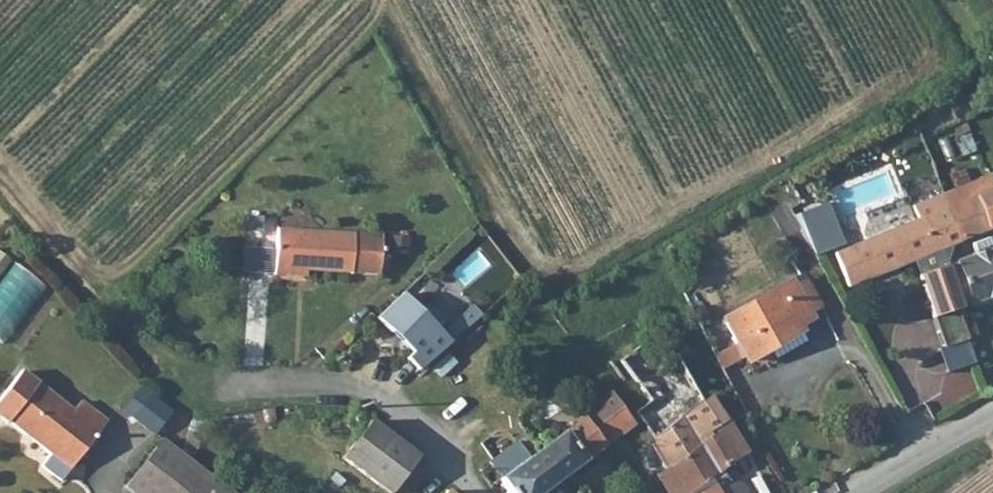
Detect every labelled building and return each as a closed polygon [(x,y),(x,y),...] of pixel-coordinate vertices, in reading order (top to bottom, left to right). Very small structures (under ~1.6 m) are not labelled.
[(991,231),(992,230),(992,181),(992,178),(947,195),(965,242),(992,232),(991,231)] [(947,195),(914,207),(920,220),(934,255),(955,246),(965,242),(947,195)] [(801,214),(817,255),(848,243),(832,202),(801,214)] [(836,294),(934,255),(920,220),(836,255),(837,260),(829,263),(831,269),(826,270),(836,294)] [(383,280),(385,240),(281,234),(279,278),(302,280),(302,275),(383,280)] [(945,271),(944,271),(958,312),(962,311),(961,310),(992,299),(992,252),(945,271)] [(50,288),(22,264),(0,289),(0,345),(0,346),(50,288)] [(963,328),(958,312),(944,271),(920,280),(945,350),(968,341),(963,328)] [(749,365),(771,353),(804,335),(801,329),(812,322),(791,286),(725,324),(749,365)] [(379,322),(415,358),(409,362),(423,377),(454,348),(404,297),(379,322)] [(975,324),(963,328),(968,341),(980,336),(975,324)] [(778,365),(810,347),(804,335),(771,353),(778,365)] [(637,393),(660,374),(639,346),(619,366),(637,393)] [(676,361),(660,374),(637,393),(649,410),(638,417),(655,443),(713,409),(710,404),(705,407),(676,361)] [(585,398),(590,405),(607,394),(625,382),(611,364),(595,374),(586,373),(574,382),(585,398)] [(21,374),(0,403),(0,421),(12,431),(14,428),(53,459),(57,455),(76,469),(108,426),(81,406),(75,415),(21,374)] [(639,403),(625,382),(607,394),(624,415),(639,403)] [(624,415),(607,394),(590,405),(585,398),(577,403),(585,414),(580,418),(582,420),(543,449),(567,478),(635,429),(624,415)] [(159,435),(174,414),(151,397),(136,418),(159,435)] [(725,420),(718,406),(713,409),(655,443),(673,471),(706,452),(699,440),(720,428),(718,425),(725,420)] [(361,437),(372,423),(359,413),(348,427),(361,437)] [(422,460),(372,423),(361,437),(344,460),(386,492),(397,492),(422,460)] [(184,457),(186,454),(168,441),(130,487),(137,492),(164,492),(184,457)] [(706,452),(673,471),(688,492),(703,492),(717,484),(722,492),(747,492),(734,475),(742,471),(739,465),(729,448),(725,442),(706,452)] [(750,458),(741,442),(729,448),(739,465),(750,458)] [(567,478),(543,449),(530,459),(518,445),(481,472),(495,490),(504,484),(510,492),(547,492),(567,478)] [(53,459),(73,474),(76,469),(57,455),(53,459)] [(195,463),(184,457),(164,492),(233,492),(195,463)] [(666,492),(688,492),(673,471),(657,480),(666,492)] [(717,484),(703,492),(722,492),(717,484)]
